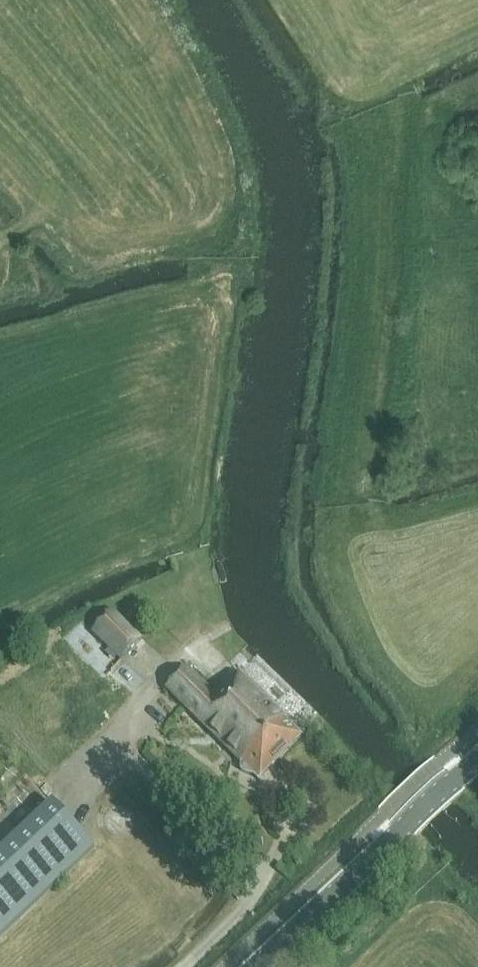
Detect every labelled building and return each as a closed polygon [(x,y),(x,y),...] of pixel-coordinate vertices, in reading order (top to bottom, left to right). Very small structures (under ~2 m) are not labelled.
[(107,617),(92,632),(121,660),(135,645),(126,635),(120,641),(111,632),(116,626),(107,617)] [(214,695),(186,668),(165,689),(258,780),(301,736),(284,720),(286,718),(240,673),(226,686),(224,685),(214,695)] [(95,848),(52,803),(0,852),(0,937),(95,848)]
